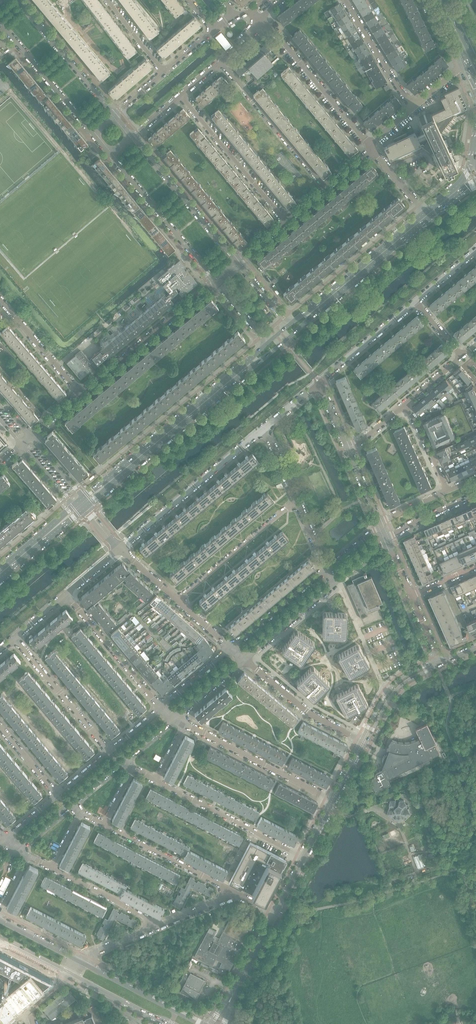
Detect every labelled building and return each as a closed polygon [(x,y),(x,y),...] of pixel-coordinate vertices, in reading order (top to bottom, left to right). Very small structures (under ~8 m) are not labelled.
[(47,0),(34,0),(44,11),(51,5),(47,0)] [(98,0),(85,0),(92,9),(100,3),(98,0)] [(134,2),(133,0),(126,0),(122,3),(132,15),(139,9),(134,2)] [(179,4),(176,0),(172,0),(167,4),(175,13),(174,14),(175,16),(181,12),(184,9),(179,4)] [(314,0),(298,0),(296,2),(302,10),(315,1),(314,0)] [(368,0),(364,0),(356,5),(357,7),(359,10),(359,11),(360,10),(363,16),(373,9),(368,0)] [(302,10),(296,2),(284,11),(290,19),(302,10)] [(420,16),(416,8),(414,2),(405,7),(411,21),(420,16)] [(109,15),(105,9),(100,3),(92,9),(101,21),(109,15)] [(331,16),(342,9),(339,3),(328,10),(324,13),(327,18),(331,16)] [(61,16),(51,5),(44,11),(53,23),(61,16)] [(366,21),(381,12),(378,7),(376,8),(373,9),(363,16),(364,18),(366,21),(365,21),(366,21)] [(149,21),(139,9),(132,15),(141,27),(149,21)] [(335,21),(346,14),(342,9),(331,16),(335,21)] [(290,19),(284,11),(277,16),(281,21),(283,24),(290,19)] [(369,27),(385,18),(381,12),(366,21),(366,22),(368,25),(369,27)] [(353,25),(346,14),(335,21),(330,24),(333,29),(335,28),(338,34),(341,32),(353,25)] [(118,27),(113,20),(109,15),(101,21),(111,33),(118,27)] [(70,28),(65,22),(61,16),(53,23),(63,34),(70,28)] [(427,30),(423,22),(420,16),(411,21),(418,35),(427,30)] [(201,25),(195,17),(181,29),(187,37),(201,25)] [(372,32),(384,26),(383,26),(385,25),(388,23),(385,18),(369,27),(373,32),(372,32)] [(155,29),(153,26),(149,21),(141,27),(149,38),(158,31),(156,28),(155,29)] [(376,38),(387,31),(388,30),(391,28),(388,23),(385,25),(384,26),(372,32),(373,33),(373,32),(376,38)] [(363,42),(353,25),(341,32),(352,49),(363,42)] [(128,39),(123,34),(118,27),(111,33),(120,45),(128,39)] [(80,40),(70,28),(63,34),(73,46),(80,40)] [(398,40),(395,34),(391,28),(388,30),(389,32),(388,32),(387,31),(376,38),(379,43),(379,44),(381,47),(382,47),(383,49),(398,40)] [(187,37),(181,29),(169,39),(175,47),(187,37)] [(311,43),(303,34),(300,30),(297,32),(297,31),(294,33),(295,34),(292,37),(303,50),(311,43)] [(434,45),(430,36),(427,30),(418,35),(425,49),(429,48),(429,47),(434,45)] [(136,51),(131,44),(128,39),(120,45),(126,54),(125,54),(128,57),(136,51)] [(164,57),(175,47),(169,39),(157,50),(164,57)] [(90,51),(84,45),(80,40),(73,46),(82,57),(90,51)] [(386,54),(401,45),(398,40),(383,49),(386,54),(385,54),(386,54)] [(370,53),(363,42),(352,49),(358,60),(370,53)] [(270,61),(273,59),(267,51),(270,48),(266,43),(261,47),(258,44),(253,48),(258,53),(256,54),(245,64),(244,62),(235,70),(241,77),(244,74),(243,72),(248,68),(252,72),(250,73),(256,79),(279,59),(278,57),(271,63),(270,61)] [(321,55),(315,48),(311,43),(303,50),(313,62),(321,55)] [(390,60),(404,51),(401,45),(386,54),(386,55),(386,54),(390,60)] [(99,63),(90,51),(82,57),(92,69),(99,63)] [(392,65),(407,57),(408,56),(407,54),(403,57),(400,53),(404,51),(390,60),(393,65),(392,65)] [(357,68),(373,59),(370,53),(358,60),(354,63),(357,68)] [(331,67),(325,60),(321,55),(313,62),(323,74),(331,67)] [(448,65),(445,62),(446,61),(443,59),(440,56),(434,61),(435,62),(430,66),(437,74),(448,65)] [(12,67),(19,62),(16,57),(9,63),(12,67)] [(407,64),(410,61),(407,57),(392,65),(393,66),(393,65),(396,71),(398,70),(405,66),(407,64)] [(152,67),(146,59),(134,69),(141,77),(152,67)] [(361,74),(376,64),(373,59),(357,68),(361,74)] [(15,71),(22,65),(19,62),(12,67),(15,71)] [(106,71),(99,63),(92,69),(101,80),(110,73),(107,70),(106,71)] [(369,77),(380,70),(376,64),(361,74),(364,80),(369,77)] [(19,75),(26,69),(22,65),(15,71),(19,75)] [(437,74),(430,66),(418,76),(425,84),(437,74)] [(295,74),(293,72),(289,67),(285,69),(283,71),(281,73),(291,86),(299,79),(295,74)] [(341,79),(335,72),(331,67),(323,74),(333,86),(341,79)] [(22,79),(29,73),(26,69),(19,75),(22,79)] [(141,77),(134,69),(123,79),(129,87),(141,77)] [(387,81),(380,70),(369,77),(376,88),(387,81)] [(25,83),(32,77),(29,73),(22,79),(25,83)] [(425,84),(418,76),(413,80),(413,79),(406,84),(409,87),(409,88),(411,90),(414,93),(425,84)] [(28,87),(36,81),(32,77),(25,83),(28,87)] [(229,84),(228,83),(224,79),(223,80),(220,77),(215,82),(215,81),(213,83),(208,87),(215,95),(228,84),(228,85),(229,84)] [(129,87),(123,79),(109,91),(115,99),(129,87)] [(305,86),(303,84),(299,79),(291,86),(300,97),(309,91),(305,86)] [(351,91),(345,84),(341,79),(333,86),(343,98),(351,91)] [(32,91),(39,85),(36,81),(28,87),(32,91)] [(35,95),(42,89),(39,85),(32,91),(35,95)] [(215,95),(208,87),(203,91),(201,93),(196,98),(199,101),(197,102),(201,106),(202,105),(203,106),(215,95)] [(440,132),(453,115),(454,115),(464,110),(465,110),(463,106),(457,94),(458,94),(461,93),(458,87),(444,94),(445,96),(440,99),(445,108),(432,114),(431,114),(430,115),(429,112),(419,117),(420,119),(419,120),(425,133),(417,137),(421,145),(422,144),(424,145),(423,147),(427,150),(428,148),(433,152),(434,152),(443,171),(444,171),(446,173),(450,171),(452,170),(451,168),(455,166),(454,162),(456,161),(456,160),(455,161),(445,139),(446,139),(443,140),(440,133),(440,132)] [(264,108),(272,101),(264,92),(265,91),(262,88),(259,91),(259,90),(253,95),(258,101),(260,103),(264,108)] [(38,99),(45,93),(42,89),(35,95),(38,99)] [(314,98),(315,97),(313,95),(313,96),(309,91),(300,97),(310,109),(318,102),(314,98)] [(362,105),(355,96),(351,91),(343,98),(354,111),(357,108),(358,109),(360,107),(360,106),(362,105)] [(41,103),(49,97),(45,93),(38,99),(41,103)] [(401,104),(398,101),(399,101),(397,98),(396,99),(394,96),(388,101),(394,109),(401,104)] [(45,107),(52,101),(49,97),(41,103),(45,107)] [(48,111),(55,105),(52,101),(45,107),(48,111)] [(282,113),(276,106),(272,101),(264,108),(268,112),(268,113),(269,115),(270,114),(274,119),(282,113)] [(383,119),(394,109),(388,101),(376,112),(383,119)] [(324,109),(323,107),(322,107),(318,102),(310,109),(320,121),(328,114),(324,109)] [(51,115),(58,109),(55,105),(48,111),(51,115)] [(55,119),(62,113),(58,109),(51,115),(55,119)] [(190,117),(187,113),(185,111),(183,109),(178,113),(176,115),(171,119),(178,127),(190,117)] [(231,124),(219,111),(218,109),(214,113),(215,114),(212,117),(217,123),(218,125),(219,125),(223,130),(231,124)] [(370,130),(383,119),(376,112),(363,122),(366,125),(368,126),(367,126),(368,128),(369,128),(370,130)] [(58,122),(65,117),(62,113),(55,119),(58,122)] [(291,124),(284,116),(282,113),(274,119),(278,124),(277,124),(278,125),(279,126),(283,131),(291,124)] [(334,121),(333,119),(332,119),(328,114),(320,121),(330,132),(338,126),(334,121)] [(61,126),(68,120),(65,117),(58,122),(61,126)] [(178,127),(171,119),(167,123),(166,123),(165,124),(165,125),(160,129),(167,137),(178,127)] [(64,130),(72,124),(68,120),(61,126),(64,130)] [(68,134),(75,128),(72,124),(64,130),(68,134)] [(241,137),(231,124),(223,130),(228,136),(227,136),(229,138),(234,143),(241,137)] [(301,136),(296,129),(291,124),(283,131),(288,136),(287,136),(288,137),(289,138),(293,143),(301,136)] [(343,132),(344,132),(342,130),(338,126),(330,132),(339,144),(347,137),(343,132)] [(71,138),(78,132),(75,128),(68,134),(71,138)] [(205,136),(204,134),(203,135),(198,128),(194,131),(193,130),(190,134),(202,148),(209,142),(205,137),(205,136)] [(167,137),(160,129),(155,133),(153,134),(148,139),(150,141),(152,144),(152,143),(155,147),(167,137)] [(74,142),(81,136),(78,132),(71,138),(74,142)] [(420,147),(420,146),(421,145),(417,137),(415,132),(407,136),(406,133),(393,139),(394,142),(387,145),(388,146),(384,147),(389,160),(394,158),(395,159),(420,147)] [(77,146),(85,140),(81,136),(74,142),(77,146)] [(311,148),(306,142),(301,136),(293,143),(297,148),(298,149),(299,150),(303,154),(311,148)] [(251,149),(241,137),(234,143),(238,148),(238,149),(239,150),(240,150),(244,155),(251,149)] [(353,144),(352,143),(352,142),(351,142),(347,137),(339,144),(350,156),(352,154),(355,152),(354,152),(358,150),(353,144)] [(81,150),(87,145),(88,144),(85,140),(77,146),(81,150)] [(216,149),(215,148),(214,147),(209,142),(202,148),(213,161),(220,155),(215,149),(216,149)] [(321,159),(315,152),(311,148),(303,154),(307,159),(307,160),(308,162),(309,161),(313,166),(321,159)] [(262,162),(251,149),(244,155),(249,161),(248,161),(250,163),(255,168),(262,162)] [(182,165),(174,154),(170,150),(166,153),(167,154),(164,157),(169,164),(168,164),(169,165),(170,166),(175,171),(182,165)] [(226,162),(225,160),(224,160),(220,155),(213,161),(223,174),(231,167),(226,162)] [(96,168),(103,162),(100,158),(93,164),(96,168)] [(331,172),(326,166),(321,159),(313,166),(317,171),(317,172),(318,173),(319,173),(323,179),(326,176),(329,174),(331,172)] [(99,172),(106,166),(103,162),(96,168),(99,172)] [(268,169),(262,162),(255,168),(255,169),(256,170),(259,174),(260,175),(260,176),(261,175),(263,179),(264,180),(265,181),(273,174),(268,169)] [(193,177),(184,167),(182,165),(175,171),(179,176),(179,177),(181,178),(185,184),(193,177)] [(103,176),(110,170),(106,166),(99,172),(103,176)] [(378,173),(376,171),(374,168),(373,169),(371,166),(357,177),(364,185),(378,173)] [(237,174),(236,173),(235,172),(235,173),(231,167),(223,174),(234,186),(241,180),(236,174),(237,174)] [(106,180),(113,174),(110,170),(103,176),(106,180)] [(109,184),(116,178),(113,174),(106,180),(109,184)] [(278,181),(273,174),(265,181),(266,182),(267,183),(270,186),(269,186),(270,187),(271,188),(274,191),(275,192),(276,193),(283,187),(278,181)] [(203,190),(195,180),(193,177),(185,184),(190,189),(189,189),(191,191),(196,196),(203,190)] [(364,185),(357,177),(346,187),(352,195),(364,185)] [(112,188),(119,182),(116,178),(109,184),(112,188)] [(247,187),(246,186),(246,185),(245,185),(241,180),(234,186),(244,199),(251,192),(247,187)] [(116,192),(123,186),(119,182),(112,188),(116,192)] [(119,196),(126,190),(123,186),(116,192),(119,196)] [(295,202),(287,192),(283,187),(276,193),(280,199),(281,201),(282,201),(287,207),(290,204),(291,205),(295,202)] [(352,195),(346,187),(334,197),(340,205),(352,195)] [(122,200),(129,194),(126,190),(119,196),(122,200)] [(206,209),(214,203),(203,190),(196,196),(200,202),(202,204),(202,203),(206,209)] [(258,199),(257,198),(256,197),(256,198),(251,192),(244,199),(255,211),(262,205),(257,200),(258,199)] [(125,204),(133,198),(129,194),(122,200),(125,204)] [(340,205),(334,197),(322,207),(328,215),(340,205)] [(129,207),(136,202),(133,198),(125,204),(129,207)] [(404,206),(402,203),(402,202),(400,200),(398,198),(392,203),(398,211),(404,206)] [(132,211),(139,205),(136,202),(129,207),(132,211)] [(224,215),(216,205),(214,203),(206,209),(211,214),(212,216),(217,221),(224,215)] [(398,211),(392,203),(380,213),(386,221),(398,211)] [(135,215),(142,209),(139,205),(132,211),(135,215)] [(268,212),(267,211),(267,210),(266,210),(262,205),(255,211),(267,226),(270,223),(270,222),(273,219),(268,212)] [(328,215),(322,207),(306,220),(313,228),(328,215)] [(139,219),(146,213),(142,209),(135,215),(139,219)] [(142,223),(149,217),(146,213),(139,219),(142,223)] [(386,221),(380,213),(368,223),(374,231),(386,221)] [(235,228),(226,217),(224,215),(217,221),(221,227),(223,229),(227,234),(235,228)] [(145,227),(152,221),(149,217),(142,223),(145,227)] [(301,238),(310,230),(313,228),(306,220),(294,230),(301,238)] [(148,231),(156,225),(152,221),(145,227),(148,231)] [(374,231),(368,223),(356,233),(362,241),(374,231)] [(152,235),(159,229),(156,225),(148,231),(152,235)] [(247,242),(240,233),(235,228),(227,234),(232,239),(232,240),(233,241),(239,248),(242,244),(243,246),(247,242)] [(155,239),(162,233),(159,229),(152,235),(155,239)] [(289,248),(298,240),(301,238),(294,230),(282,240),(289,248)] [(158,243),(165,237),(162,233),(155,239),(158,243)] [(362,241),(356,233),(344,243),(351,251),(362,241)] [(161,247),(169,241),(165,237),(158,243),(161,247)] [(277,258),(286,250),(289,248),(282,240),(270,250),(277,258)] [(165,251),(172,245),(169,241),(161,247),(165,251)] [(351,251),(344,243),(332,253),(339,261),(351,251)] [(168,255),(175,249),(172,245),(165,251),(168,255)] [(263,269),(275,260),(277,258),(270,250),(257,261),(260,264),(259,265),(261,268),(261,267),(263,269)] [(339,261),(332,253),(320,263),(327,271),(339,261)] [(75,356),(67,363),(70,365),(80,378),(88,372),(91,376),(92,375),(95,372),(89,365),(91,363),(93,362),(95,360),(98,364),(100,362),(101,361),(107,356),(108,356),(138,331),(171,304),(173,302),(171,300),(174,298),(172,296),(177,292),(178,291),(182,296),(197,283),(190,274),(186,270),(185,269),(186,269),(185,268),(184,268),(184,267),(185,266),(180,259),(175,263),(174,263),(171,266),(167,268),(168,269),(163,273),(157,278),(167,290),(165,292),(167,295),(166,296),(165,295),(101,348),(102,349),(100,351),(98,352),(92,357),(92,358),(91,359),(89,360),(81,350),(79,352),(75,355),(75,356)] [(327,271),(320,263),(308,273),(315,281),(327,271)] [(475,280),(475,276),(471,270),(467,274),(466,274),(464,275),(465,276),(464,276),(460,280),(466,288),(475,280)] [(315,281),(308,273),(296,283),(303,291),(315,281)] [(455,297),(464,290),(466,288),(460,280),(455,284),(454,284),(453,285),(453,286),(448,290),(455,297)] [(303,291),(296,283),(283,294),(286,297),(290,301),(303,291)] [(455,297),(448,290),(444,294),(444,293),(443,294),(443,293),(441,295),(442,295),(441,295),(437,299),(443,307),(455,297)] [(443,307),(437,299),(430,305),(436,313),(437,313),(439,311),(443,307)] [(218,308),(216,305),(214,302),(214,303),(211,300),(205,305),(212,312),(214,311),(215,311),(218,308)] [(264,304),(261,307),(266,314),(270,310),(264,304)] [(212,312),(205,305),(194,314),(200,322),(212,312)] [(200,322),(194,314),(182,324),(189,332),(200,322)] [(424,324),(422,321),(418,316),(411,321),(417,329),(422,325),(422,326),(424,324)] [(406,339),(415,331),(417,329),(411,321),(406,325),(405,325),(404,326),(403,326),(404,327),(399,331),(406,339)] [(475,329),(475,327),(471,321),(461,328),(468,336),(469,335),(471,333),(472,333),(473,332),(473,331),(475,329)] [(189,332),(182,324),(171,334),(177,342),(189,332)] [(17,336),(13,331),(8,326),(0,333),(7,340),(6,341),(9,343),(17,336)] [(468,336),(461,328),(457,332),(456,332),(454,334),(461,342),(468,336)] [(245,340),(242,337),(243,336),(241,334),(240,334),(238,331),(234,334),(235,335),(232,337),(239,345),(245,340)] [(406,339),(399,331),(394,335),(392,336),(392,337),(388,341),(394,349),(406,339)] [(166,351),(177,342),(171,334),(159,344),(166,351)] [(27,348),(21,341),(17,336),(9,343),(11,346),(12,346),(17,352),(17,353),(19,355),(27,348)] [(239,345),(232,337),(228,341),(227,340),(224,342),(225,343),(221,347),(227,354),(239,345)] [(394,349),(388,341),(383,345),(383,344),(383,345),(382,344),(381,346),(380,346),(381,346),(376,350),(383,358),(394,349)] [(166,351),(159,344),(147,353),(154,361),(166,351)] [(448,352),(444,347),(442,344),(439,346),(440,347),(435,350),(442,358),(448,352)] [(227,354),(221,347),(216,350),(213,352),(213,353),(209,356),(216,364),(227,354)] [(38,360),(32,353),(27,348),(19,355),(21,358),(22,358),(28,364),(27,365),(30,368),(38,360)] [(372,368),(383,358),(376,350),(372,354),(371,354),(369,355),(369,356),(365,360),(372,368)] [(438,361),(440,359),(442,358),(435,350),(426,358),(432,366),(434,365),(433,364),(435,363),(436,363),(436,362),(436,363),(438,361)] [(154,361),(147,353),(136,363),(142,371),(154,361)] [(216,364),(209,356),(205,360),(204,359),(201,362),(202,362),(197,366),(204,374),(216,364)] [(432,366),(426,358),(414,368),(421,375),(425,372),(426,372),(428,370),(432,366)] [(48,372),(43,366),(38,360),(30,368),(32,370),(38,376),(37,377),(40,379),(48,372)] [(372,368),(365,360),(360,364),(359,363),(358,365),(358,366),(355,368),(362,376),(372,368)] [(142,371),(136,363),(124,373),(131,381),(142,371)] [(204,374),(197,366),(193,370),(192,369),(190,371),(190,372),(186,376),(192,383),(204,374)] [(457,377),(464,371),(460,367),(453,372),(457,377)] [(417,378),(419,376),(420,376),(421,375),(414,368),(405,375),(412,383),(413,382),(415,380),(417,379),(417,378)] [(14,381),(3,369),(0,372),(0,389),(2,391),(14,381)] [(460,381),(467,375),(464,371),(457,377),(460,381)] [(61,387),(52,377),(48,372),(40,379),(42,382),(43,382),(48,388),(48,389),(51,392),(54,388),(57,391),(61,387)] [(131,381),(124,373),(113,382),(119,390),(131,381)] [(412,383),(405,375),(394,385),(400,393),(405,389),(407,388),(407,387),(412,383)] [(464,385),(471,379),(467,375),(460,381),(464,385)] [(192,383),(186,376),(181,380),(181,379),(178,381),(178,382),(174,385),(181,393),(192,383)] [(350,387),(345,376),(336,380),(337,383),(336,383),(337,383),(336,383),(337,386),(338,385),(338,386),(340,391),(350,387)] [(474,383),(471,379),(464,385),(467,389),(474,383)] [(446,380),(442,383),(448,390),(452,387),(446,380)] [(119,390),(113,382),(101,392),(108,400),(119,390)] [(448,390),(442,383),(438,387),(444,394),(448,390)] [(181,393),(174,385),(170,389),(169,389),(168,389),(166,391),(167,392),(163,395),(169,403),(181,393)] [(399,394),(400,393),(394,385),(384,393),(391,401),(392,400),(392,399),(394,397),(395,398),(397,396),(396,396),(396,395),(399,393),(399,394)] [(58,400),(66,394),(61,387),(57,391),(54,388),(51,392),(53,395),(54,395),(58,400)] [(356,401),(350,389),(350,387),(340,391),(343,397),(342,397),(343,397),(342,397),(343,399),(344,400),(344,399),(346,405),(356,401)] [(444,394),(438,387),(434,390),(439,397),(444,394)] [(464,392),(466,397),(475,393),(473,388),(464,392)] [(439,397),(434,390),(429,394),(435,401),(439,397)] [(108,400),(101,392),(89,402),(96,410),(108,400)] [(391,401),(384,393),(373,402),(372,402),(379,410),(384,406),(384,407),(384,406),(385,407),(386,406),(387,405),(386,405),(386,404),(391,401)] [(475,393),(466,397),(469,402),(475,398),(475,396),(475,393)] [(37,408),(35,407),(24,394),(12,403),(23,416),(31,408),(34,411),(37,408)] [(435,401),(429,394),(425,397),(431,404),(435,401)] [(169,403),(163,395),(158,399),(158,398),(155,401),(151,405),(158,413),(169,403)] [(431,404),(425,397),(421,401),(427,408),(431,404)] [(362,415),(360,411),(356,401),(346,405),(349,410),(348,411),(349,412),(349,413),(350,413),(352,419),(362,415)] [(427,408),(421,401),(417,404),(423,411),(427,408)] [(96,410),(89,402),(78,412),(85,420),(96,410)] [(423,411),(417,404),(413,408),(419,415),(423,411)] [(158,413),(151,405),(147,409),(146,408),(145,408),(143,410),(144,411),(139,415),(146,423),(158,413)] [(31,424),(42,414),(37,408),(34,411),(31,408),(23,416),(31,424)] [(80,424),(85,420),(78,412),(65,423),(67,426),(69,429),(69,428),(72,431),(80,424)] [(434,419),(430,421),(430,420),(426,422),(424,423),(425,425),(426,427),(427,428),(431,437),(431,439),(432,441),(435,446),(438,445),(439,444),(440,444),(447,441),(450,440),(455,438),(444,413),(443,414),(439,416),(434,419)] [(146,423),(139,415),(135,418),(134,418),(131,420),(132,421),(128,424),(134,432),(146,423)] [(366,425),(362,416),(362,415),(352,419),(355,424),(354,424),(354,425),(355,427),(356,427),(357,429),(366,425)] [(134,432),(128,424),(123,428),(123,427),(120,430),(120,431),(116,434),(123,442),(134,432)] [(408,435),(404,427),(395,431),(396,433),(395,433),(395,434),(396,434),(401,445),(411,441),(409,437),(409,435),(408,435),(408,434),(408,435)] [(49,445),(60,436),(54,429),(52,431),(45,437),(46,438),(45,440),(49,445)] [(3,446),(4,445),(8,441),(0,431),(0,448),(3,446)] [(123,442),(116,434),(112,438),(111,437),(108,440),(109,440),(105,444),(111,452),(123,442)] [(59,456),(70,447),(60,436),(49,445),(59,456)] [(467,440),(470,445),(475,443),(475,436),(467,440)] [(467,440),(457,444),(460,450),(468,446),(470,450),(471,449),(472,449),(470,445),(467,440)] [(414,447),(413,445),(412,445),(411,442),(411,441),(401,445),(406,456),(415,452),(415,450),(414,450),(413,448),(413,447),(414,447)] [(111,452),(105,444),(100,448),(100,447),(97,449),(97,450),(93,454),(99,462),(111,452)] [(69,468),(80,459),(70,447),(59,456),(69,468)] [(380,458),(378,454),(376,447),(366,451),(367,454),(368,456),(368,457),(368,456),(371,462),(380,458)] [(445,448),(437,452),(439,457),(448,453),(445,448)] [(419,458),(418,456),(417,456),(416,453),(415,452),(406,456),(411,467),(420,463),(419,461),(418,459),(418,458),(419,458)] [(249,469),(258,461),(252,453),(248,457),(248,456),(246,458),(243,461),(249,469)] [(448,453),(439,457),(442,462),(443,465),(446,464),(448,462),(447,459),(450,458),(448,453)] [(18,471),(27,464),(22,458),(21,460),(19,458),(20,458),(19,458),(12,464),(12,465),(10,466),(12,468),(14,466),(14,467),(18,471)] [(386,472),(383,464),(380,458),(371,462),(373,467),(373,468),(374,470),(377,476),(386,472)] [(84,477),(90,472),(80,459),(69,468),(79,480),(81,478),(83,476),(84,477)] [(239,477),(249,469),(243,461),(240,464),(240,463),(238,465),(233,470),(239,477)] [(470,462),(465,464),(469,472),(474,470),(470,461),(470,462)] [(423,469),(422,467),(420,464),(421,464),(420,463),(411,467),(416,478),(425,473),(424,472),(423,469)] [(37,475),(32,470),(27,464),(18,471),(28,483),(37,475)] [(465,464),(460,466),(464,474),(469,472),(465,464)] [(449,468),(450,470),(454,479),(459,476),(455,468),(455,466),(454,466),(450,468),(449,468)] [(455,468),(459,476),(464,474),(460,466),(455,468)] [(229,486),(236,479),(239,477),(233,470),(227,474),(225,475),(226,476),(223,478),(229,486)] [(446,472),(445,473),(449,481),(454,479),(450,470),(446,472)] [(392,486),(389,478),(386,472),(377,476),(379,482),(380,484),(383,490),(392,486)] [(428,479),(428,478),(427,477),(426,477),(425,473),(416,478),(421,488),(420,489),(420,490),(421,489),(422,491),(431,487),(428,479)] [(10,483),(7,480),(8,479),(6,477),(5,478),(3,475),(0,477),(0,491),(1,489),(2,490),(10,483)] [(46,487),(42,482),(37,475),(28,483),(38,494),(46,487)] [(218,495),(226,488),(229,486),(223,478),(219,481),(219,480),(217,482),(218,482),(212,487),(218,495)] [(398,499),(396,495),(392,486),(383,490),(385,495),(385,496),(386,498),(390,506),(399,502),(398,499),(399,499),(399,498),(398,499)] [(55,500),(57,498),(46,487),(38,494),(49,507),(54,503),(53,501),(55,500)] [(208,503),(216,497),(218,495),(212,487),(206,492),(206,491),(206,492),(204,493),(205,493),(202,496),(208,503)] [(275,500),(273,497),(271,494),(269,495),(267,492),(259,499),(266,506),(271,502),(272,502),(274,500),(274,501),(275,500)] [(198,512),(208,503),(202,496),(199,498),(198,498),(196,499),(197,500),(191,504),(198,512)] [(260,511),(266,506),(259,499),(249,507),(256,515),(259,512),(259,513),(261,511),(260,511)] [(187,521),(195,514),(198,512),(191,504),(186,509),(185,509),(184,510),(184,511),(181,513),(187,521)] [(36,515),(29,507),(25,511),(24,510),(24,511),(21,513),(22,514),(17,517),(24,525),(36,515)] [(253,518),(252,517),(256,515),(249,507),(239,516),(245,524),(251,519),(253,518)] [(472,508),(470,509),(467,510),(471,520),(475,518),(472,508)] [(471,520),(467,510),(466,510),(467,510),(465,511),(462,512),(467,522),(471,520)] [(467,522),(462,512),(460,513),(457,514),(462,524),(467,522)] [(177,529),(187,521),(181,513),(178,516),(177,515),(176,517),(171,522),(177,529)] [(462,524),(457,514),(457,515),(456,515),(453,516),(457,527),(462,524)] [(240,528),(245,524),(239,516),(228,525),(235,532),(238,530),(240,529),(240,528)] [(457,527),(453,516),(453,517),(451,517),(448,518),(453,529),(457,527)] [(24,525),(17,517),(13,521),(12,520),(10,522),(10,523),(6,527),(13,535),(24,525)] [(453,529),(448,518),(448,519),(446,519),(443,520),(448,531),(453,529)] [(448,531),(443,520),(443,521),(442,521),(439,522),(443,533),(448,531)] [(166,538),(174,532),(177,529),(171,522),(165,527),(165,526),(163,528),(160,531),(166,538)] [(443,533),(439,522),(436,524),(435,525),(435,524),(434,525),(439,535),(443,533)] [(232,535),(235,532),(228,525),(218,534),(224,541),(230,536),(230,537),(232,535)] [(439,535),(434,525),(432,526),(430,527),(430,526),(430,527),(434,537),(439,535)] [(6,527),(2,531),(1,530),(0,530),(0,531),(0,543),(1,544),(13,535),(6,527)] [(434,537),(430,527),(427,528),(425,529),(425,530),(425,529),(429,539),(434,537)] [(156,547),(164,540),(166,538),(160,531),(157,533),(156,534),(155,534),(155,535),(150,539),(156,547)] [(288,539),(282,531),(277,536),(276,535),(274,537),(275,537),(272,540),(278,547),(288,539)] [(219,546),(224,541),(218,534),(208,542),(214,550),(217,547),(218,548),(219,546)] [(417,541),(414,535),(407,539),(407,538),(404,540),(405,542),(406,545),(417,541)] [(146,556),(153,549),(156,547),(150,539),(144,544),(142,545),(143,545),(139,548),(146,556)] [(278,547),(272,540),(269,543),(268,542),(267,543),(266,544),(267,544),(261,549),(268,556),(278,547)] [(419,545),(417,541),(406,545),(407,545),(407,547),(408,550),(419,545)] [(211,553),(211,552),(214,550),(208,542),(197,551),(204,558),(209,554),(210,554),(211,553)] [(421,550),(419,545),(408,550),(409,550),(409,551),(409,552),(410,555),(421,550)] [(472,546),(468,548),(472,558),(475,557),(475,554),(472,546)] [(472,558),(468,548),(463,550),(467,561),(472,558)] [(268,556),(261,549),(256,553),(255,553),(254,554),(254,555),(251,557),(257,565),(268,556)] [(423,555),(421,550),(410,555),(412,557),(413,559),(412,559),(413,559),(423,555)] [(467,561),(463,550),(458,552),(463,564),(464,564),(463,563),(467,561)] [(198,563),(204,558),(197,551),(187,560),(193,567),(196,565),(197,565),(198,564),(198,563)] [(463,564),(458,552),(458,553),(459,554),(454,556),(459,567),(462,565),(463,564)] [(425,559),(423,555),(413,559),(414,562),(415,563),(414,563),(415,564),(425,559)] [(459,567),(454,556),(449,558),(454,569),(456,568),(459,567)] [(257,565),(251,557),(248,560),(247,560),(246,561),(240,566),(247,574),(257,565)] [(315,567),(308,559),(307,558),(293,569),(301,578),(315,567)] [(454,569),(449,558),(445,560),(450,571),(452,570),(452,569),(454,569)] [(427,564),(425,559),(415,564),(416,566),(417,568),(416,568),(417,569),(427,564)] [(191,570),(190,570),(193,567),(187,560),(177,568),(183,576),(188,571),(189,572),(191,570)] [(450,571),(445,560),(440,563),(445,573),(447,572),(450,571)] [(122,562),(119,565),(121,568),(122,569),(126,574),(124,576),(125,577),(127,580),(133,574),(133,573),(132,572),(131,571),(130,571),(129,571),(122,562)] [(429,569),(427,564),(417,569),(418,571),(419,572),(419,573),(429,569)] [(119,565),(111,572),(119,581),(124,576),(126,574),(122,569),(121,568),(119,565)] [(247,574),(240,566),(235,571),(235,570),(233,572),(230,575),(236,582),(247,574)] [(183,576),(177,568),(169,575),(175,582),(176,582),(178,581),(177,580),(183,576)] [(301,578),(293,569),(280,580),(288,589),(301,578)] [(431,573),(429,569),(419,573),(420,576),(421,577),(421,578),(431,573)] [(111,572),(106,576),(114,585),(119,581),(111,572)] [(382,601),(371,577),(367,578),(366,575),(367,575),(365,572),(363,573),(364,575),(352,580),(353,583),(347,586),(361,618),(368,615),(367,614),(380,608),(378,604),(382,602),(382,601)] [(433,578),(431,573),(421,578),(422,580),(423,583),(426,581),(433,578)] [(127,580),(125,582),(130,586),(137,578),(135,576),(133,574),(127,580)] [(226,591),(236,582),(230,575),(227,577),(225,578),(225,579),(220,583),(226,591)] [(106,576),(101,580),(109,589),(114,585),(106,576)] [(137,578),(130,586),(135,591),(142,582),(137,578)] [(474,588),(470,578),(468,579),(465,580),(469,590),(474,588)] [(101,580),(96,585),(103,593),(109,589),(101,580)] [(288,589),(280,580),(267,591),(274,601),(288,589)] [(469,590),(465,580),(462,581),(460,582),(465,593),(469,590)] [(142,582),(135,591),(140,596),(148,587),(142,582)] [(465,593),(460,582),(458,583),(455,584),(460,595),(465,593)] [(226,591),(220,583),(214,588),(212,589),(212,590),(209,592),(216,600),(226,591)] [(460,595),(455,584),(453,585),(453,586),(451,587),(455,597),(460,595)] [(96,585),(91,589),(98,598),(103,593),(96,585)] [(148,587),(140,596),(145,600),(153,591),(148,587)] [(462,631),(446,596),(445,593),(446,592),(445,589),(444,588),(442,589),(442,590),(429,596),(432,601),(431,601),(432,603),(435,608),(435,610),(436,610),(438,615),(439,617),(440,620),(441,622),(442,624),(444,628),(444,629),(445,631),(447,635),(448,637),(450,642),(451,645),(452,644),(464,639),(464,640),(469,638),(466,631),(465,630),(462,631)] [(91,589),(86,593),(91,599),(93,602),(96,599),(98,598),(91,589)] [(274,601),(267,591),(253,603),(261,612),(274,601)] [(216,600),(209,592),(206,595),(206,594),(205,595),(204,596),(199,601),(200,602),(199,603),(204,609),(216,600)] [(86,593),(80,598),(85,604),(87,606),(87,607),(89,605),(91,604),(93,602),(91,599),(86,593)] [(157,595),(150,602),(154,606),(160,598),(157,595)] [(154,606),(152,607),(155,611),(157,609),(164,601),(160,598),(154,606)] [(87,606),(87,607),(88,608),(88,609),(89,610),(90,610),(92,612),(94,614),(103,607),(99,602),(96,599),(93,602),(91,604),(89,605),(87,607),(87,606)] [(157,609),(155,611),(159,614),(161,612),(167,605),(164,601),(157,609)] [(261,612),(253,603),(240,614),(248,623),(261,612)] [(159,614),(162,618),(164,615),(171,608),(167,605),(161,612),(159,614)] [(103,607),(94,614),(98,619),(107,612),(103,607)] [(171,608),(164,615),(168,619),(175,611),(171,608)] [(60,628),(73,618),(72,617),(66,610),(61,614),(61,613),(58,616),(54,620),(60,628)] [(175,611),(168,619),(171,622),(178,614),(175,611)] [(107,612),(98,619),(103,625),(112,617),(107,612)] [(323,614),(322,634),(322,635),(323,636),(324,636),(343,637),(344,637),(345,637),(345,636),(346,636),(346,635),(347,616),(347,615),(347,614),(346,614),(345,613),(325,612),(324,613),(323,613),(323,614)] [(178,614),(171,622),(175,625),(182,617),(178,614)] [(248,623),(240,614),(225,626),(227,628),(228,627),(234,635),(248,623)] [(112,617),(103,625),(107,630),(116,623),(112,617)] [(182,617),(175,625),(178,628),(185,621),(182,617)] [(48,638),(60,628),(54,620),(49,624),(46,626),(41,630),(48,638)] [(185,621),(178,628),(182,632),(189,624),(185,621)] [(472,621),(467,623),(472,635),(475,633),(475,630),(472,621)] [(189,624),(182,632),(186,635),(193,627),(189,624)] [(87,638),(86,635),(85,633),(84,633),(80,628),(79,629),(77,626),(73,629),(76,632),(72,635),(82,647),(90,640),(88,637),(87,638)] [(118,628),(111,634),(114,638),(122,632),(124,630),(121,626),(119,628),(118,628)] [(193,627),(186,635),(189,638),(196,630),(193,627)] [(36,649),(48,638),(41,630),(37,634),(36,634),(34,636),(34,637),(29,641),(35,648),(36,649)] [(196,630),(189,638),(193,641),(200,633),(196,630)] [(282,650),(282,651),(283,652),(299,663),(300,663),(300,664),(301,663),(302,663),(308,654),(314,645),(314,644),(314,643),(313,642),(297,631),(296,631),(295,631),(294,632),(282,649),(282,650)] [(122,632),(114,638),(117,642),(125,635),(122,632)] [(125,635),(117,642),(120,646),(128,639),(131,637),(128,633),(125,635)] [(200,633),(193,641),(196,644),(204,637),(200,633)] [(128,639),(120,646),(123,649),(131,643),(134,640),(131,637),(128,639)] [(204,637),(196,644),(197,645),(200,648),(199,648),(200,650),(201,651),(209,644),(210,644),(207,641),(204,637)] [(90,640),(82,647),(91,659),(100,652),(97,649),(95,647),(96,646),(94,645),(92,643),(90,640)] [(131,643),(123,649),(126,653),(134,646),(137,644),(134,640),(131,643)] [(134,646),(126,653),(129,657),(137,650),(140,648),(137,644),(134,646)] [(200,650),(197,653),(203,660),(209,655),(214,650),(209,644),(201,651),(200,650)] [(338,655),(338,656),(338,657),(338,658),(348,674),(348,675),(349,675),(349,676),(350,676),(351,675),(368,666),(368,665),(369,664),(369,663),(368,663),(359,646),(358,645),(357,645),(356,645),(339,654),(338,655)] [(137,650),(129,657),(133,660),(140,654),(137,650)] [(63,662),(58,656),(53,651),(47,656),(47,655),(45,656),(46,657),(45,657),(49,662),(49,663),(51,665),(51,664),(53,667),(55,669),(63,662)] [(105,658),(105,657),(104,656),(103,657),(102,654),(100,652),(91,659),(101,670),(109,663),(107,661),(105,659),(105,658)] [(8,672),(21,661),(20,661),(14,653),(9,658),(9,657),(7,658),(6,659),(6,660),(2,664),(8,672)] [(197,653),(193,656),(200,663),(203,660),(197,653)] [(140,654),(133,660),(136,664),(143,657),(140,654)] [(143,657),(136,664),(139,668),(146,661),(149,659),(146,655),(143,657)] [(193,656),(189,659),(196,667),(200,663),(193,656)] [(189,659),(186,662),(192,670),(196,667),(189,659)] [(146,661),(139,668),(142,671),(149,665),(146,661)] [(73,674),(63,662),(55,669),(57,672),(59,674),(59,675),(60,676),(61,676),(63,678),(62,678),(65,681),(73,674)] [(186,662),(182,665),(188,673),(192,670),(186,662)] [(115,670),(114,669),(114,668),(113,668),(111,666),(112,666),(109,663),(101,670),(111,682),(119,675),(117,672),(115,670)] [(8,672),(2,664),(0,665),(0,679),(8,672)] [(149,665),(142,671),(145,675),(153,669),(149,665)] [(176,665),(172,668),(175,671),(181,679),(185,676),(178,668),(176,665)] [(182,665),(178,668),(185,676),(188,673),(182,665)] [(297,682),(296,683),(297,684),(297,685),(312,699),(312,700),(313,700),(314,700),(315,699),(329,686),(329,685),(329,684),(329,683),(329,682),(314,668),(313,667),(312,667),(311,667),(311,668),(297,681),(297,682)] [(153,669),(145,675),(148,679),(156,672),(153,669)] [(175,671),(171,674),(177,682),(181,679),(175,671)] [(34,679),(33,678),(32,677),(28,672),(27,673),(26,672),(25,673),(25,674),(20,679),(29,691),(38,684),(35,681),(33,679),(34,679)] [(156,672),(148,679),(151,682),(159,676),(156,672)] [(253,679),(244,672),(237,680),(238,680),(246,686),(249,682),(250,683),(253,679)] [(83,686),(73,674),(65,681),(67,684),(67,683),(69,686),(68,686),(70,687),(70,688),(71,688),(72,690),(74,692),(83,686)] [(171,674),(167,677),(174,685),(177,682),(171,674)] [(125,681),(124,680),(123,680),(121,678),(119,675),(111,682),(121,693),(129,686),(127,684),(126,684),(125,682),(125,681)] [(159,676),(151,682),(156,688),(157,688),(165,681),(164,680),(162,679),(160,677),(159,676)] [(165,681),(157,688),(162,694),(167,689),(168,690),(174,685),(167,677),(164,680),(165,681)] [(265,689),(253,679),(250,683),(249,682),(246,686),(258,696),(260,693),(261,694),(262,692),(265,689)] [(45,693),(43,691),(44,690),(42,688),(42,689),(40,687),(40,686),(38,684),(29,691),(39,702),(47,695),(45,693)] [(336,696),(336,697),(336,698),(345,715),(345,716),(346,716),(347,716),(348,716),(353,713),(366,706),(367,706),(367,705),(368,705),(368,704),(367,703),(358,686),(357,685),(356,685),(355,685),(337,695),(336,695),(336,696)] [(92,697),(88,692),(83,686),(74,692),(77,695),(79,697),(78,698),(80,700),(80,699),(82,701),(82,702),(84,704),(92,697)] [(135,693),(134,692),(133,691),(131,689),(129,686),(121,693),(130,705),(139,698),(136,695),(136,696),(134,693),(135,693)] [(222,705),(227,700),(232,695),(226,688),(219,693),(219,694),(217,696),(217,695),(210,701),(217,709),(221,705),(222,705)] [(277,700),(265,689),(262,692),(261,694),(260,693),(258,696),(272,708),(275,705),(274,704),(275,703),(274,703),(277,700)] [(5,699),(1,694),(0,695),(0,710),(1,711),(9,704),(5,699)] [(53,702),(52,700),(51,700),(49,698),(50,698),(47,695),(39,702),(49,714),(57,707),(55,704),(53,702)] [(102,709),(92,697),(84,704),(86,707),(87,707),(88,709),(89,711),(90,711),(92,713),(94,716),(102,709)] [(146,708),(144,705),(144,704),(143,702),(142,703),(140,701),(141,701),(139,698),(130,705),(138,714),(139,714),(143,711),(142,711),(146,708)] [(289,710),(277,700),(274,703),(275,703),(274,704),(275,705),(272,708),(284,718),(287,714),(287,713),(289,710)] [(206,718),(212,713),(212,712),(217,709),(210,701),(203,706),(204,707),(203,708),(202,708),(201,708),(194,714),(201,722),(206,718)] [(19,716),(9,704),(1,711),(3,713),(5,715),(5,716),(5,717),(6,718),(7,717),(9,719),(8,720),(11,722),(19,716)] [(63,714),(63,713),(62,712),(61,712),(59,710),(60,710),(57,707),(49,714),(59,726),(67,719),(65,716),(63,714)] [(112,720),(102,709),(94,716),(96,718),(98,720),(98,721),(99,723),(100,722),(102,725),(101,725),(104,727),(112,720)] [(291,725),(298,717),(298,716),(298,717),(289,710),(287,713),(287,714),(284,718),(291,724),(291,725)] [(27,725),(22,720),(19,716),(11,722),(13,725),(14,727),(16,729),(16,728),(16,729),(18,732),(27,725)] [(74,728),(72,726),(73,725),(71,723),(71,724),(69,721),(67,719),(59,726),(69,737),(77,730),(74,727),(74,728)] [(120,730),(116,725),(112,720),(104,727),(106,730),(107,732),(109,734),(112,737),(115,733),(116,734),(119,731),(119,730),(120,730)] [(309,737),(314,728),(303,722),(303,721),(298,731),(301,732),(300,733),(302,734),(300,739),(302,740),(305,735),(305,734),(309,737)] [(286,754),(270,746),(268,745),(251,736),(223,722),(218,730),(226,735),(236,740),(251,748),(261,752),(276,761),(281,763),(284,757),(286,754)] [(439,754),(434,744),(436,743),(426,723),(415,729),(420,738),(416,740),(414,741),(412,741),(411,742),(409,742),(407,742),(405,743),(404,743),(402,743),(400,742),(398,742),(397,742),(395,741),(393,741),(392,740),(391,740),(386,750),(389,751),(388,755),(387,755),(386,755),(385,755),(384,756),(383,756),(383,757),(382,758),(382,759),(382,760),(382,761),(383,762),(383,763),(384,763),(385,764),(383,768),(380,770),(376,772),(370,783),(372,786),(375,791),(374,791),(375,792),(390,784),(390,783),(387,779),(432,757),(439,754)] [(34,734),(31,729),(27,725),(18,732),(21,734),(22,736),(23,738),(24,738),(26,741),(34,734)] [(320,742),(325,733),(314,728),(309,737),(320,742)] [(82,737),(83,737),(81,735),(79,733),(77,730),(69,737),(78,749),(86,742),(84,739),(82,737)] [(331,748),(336,739),(325,733),(320,742),(331,748)] [(42,743),(38,738),(34,734),(26,741),(28,743),(29,743),(30,745),(30,746),(31,747),(32,747),(34,750),(42,743)] [(186,754),(189,748),(194,740),(185,736),(182,742),(182,741),(181,744),(178,750),(186,754)] [(342,754),(347,746),(347,744),(345,744),(336,739),(331,748),(335,750),(333,755),(335,757),(338,751),(342,754)] [(92,748),(91,747),(90,746),(88,745),(89,744),(86,742),(78,749),(86,758),(87,757),(87,758),(90,755),(90,754),(94,751),(92,748)] [(50,753),(46,748),(42,743),(34,750),(36,753),(36,752),(38,754),(37,755),(39,756),(40,756),(39,757),(42,759),(50,753)] [(5,751),(6,751),(4,749),(3,749),(4,749),(1,746),(0,747),(0,761),(1,762),(9,756),(7,753),(5,751)] [(218,762),(223,753),(218,751),(210,747),(205,755),(218,762)] [(179,768),(186,754),(178,750),(175,755),(174,757),(171,763),(179,768)] [(60,765),(50,753),(42,759),(44,762),(46,764),(46,765),(47,766),(48,766),(50,768),(49,768),(52,771),(60,765)] [(231,768),(235,760),(229,757),(227,756),(223,753),(218,762),(224,765),(231,768)] [(15,762),(13,760),(12,758),(11,758),(9,756),(1,762),(9,772),(17,765),(15,762)] [(300,773),(305,764),(292,758),(290,761),(288,766),(293,769),(294,770),(300,773)] [(243,775),(248,766),(243,764),(241,763),(235,760),(231,768),(240,774),(241,774),(243,775)] [(172,782),(179,768),(171,763),(168,769),(166,771),(167,771),(164,777),(172,782)] [(313,779),(317,771),(307,765),(305,764),(300,773),(306,776),(308,777),(313,779)] [(22,771),(21,770),(21,769),(20,767),(19,768),(19,767),(17,765),(9,772),(16,781),(25,774),(22,771)] [(68,774),(64,769),(60,765),(52,771),(54,774),(55,775),(55,776),(57,778),(57,777),(60,780),(63,777),(64,777),(67,774),(68,774)] [(256,782),(261,773),(254,770),(252,769),(248,766),(243,775),(256,782)] [(326,786),(330,777),(317,771),(313,779),(318,782),(319,783),(324,785),(326,786)] [(270,785),(273,779),(268,777),(266,776),(261,773),(256,782),(268,788),(270,785)] [(26,792),(35,786),(32,783),(30,781),(30,780),(29,779),(28,779),(27,777),(25,774),(16,781),(26,792)] [(189,786),(193,778),(188,775),(183,783),(189,786)] [(135,797),(142,783),(134,778),(131,784),(130,784),(129,786),(126,792),(135,797)] [(195,789),(199,781),(193,778),(189,786),(195,789)] [(200,792),(204,784),(199,781),(195,789),(200,792)] [(287,798),(292,789),(286,786),(285,785),(282,784),(279,783),(276,789),(275,791),(287,798)] [(205,795),(210,787),(204,784),(200,792),(205,795)] [(38,798),(42,795),(40,792),(40,791),(38,790),(36,788),(37,788),(35,786),(26,792),(34,802),(35,801),(38,799),(38,798)] [(211,798),(215,789),(210,787),(205,795),(211,798)] [(152,800),(156,792),(150,789),(146,797),(152,800)] [(216,800),(221,792),(215,789),(211,798),(216,800)] [(300,804),(305,796),(301,794),(300,794),(298,792),(292,789),(287,798),(300,804)] [(128,810),(135,797),(126,792),(123,798),(123,799),(122,800),(119,806),(128,810)] [(157,803),(161,795),(156,792),(152,800),(157,803)] [(222,803),(226,795),(221,792),(216,800),(222,803)] [(163,806),(167,798),(161,795),(157,803),(163,806)] [(227,806),(231,798),(226,795),(222,803),(227,806)] [(313,811),(317,802),(316,802),(311,799),(310,798),(307,797),(305,796),(300,804),(311,810),(313,811)] [(168,809),(172,801),(167,798),(163,806),(168,809)] [(233,809),(237,801),(231,798),(227,806),(233,809)] [(394,819),(399,822),(402,819),(404,820),(407,818),(406,816),(409,813),(408,809),(409,807),(408,804),(406,804),(404,800),(399,800),(399,798),(395,799),(395,801),(390,801),(389,806),(388,810),(389,810),(391,817),(394,819)] [(174,811),(178,803),(172,801),(168,809),(174,811)] [(238,811),(242,803),(237,801),(233,809),(238,811)] [(179,814),(183,806),(178,803),(174,811),(179,814)] [(243,814),(248,806),(242,803),(238,811),(243,814)] [(121,824),(128,810),(119,806),(116,812),(116,811),(115,813),(115,814),(112,820),(121,824)] [(184,817),(189,809),(183,806),(179,814),(184,817)] [(249,817),(253,809),(248,806),(243,814),(249,817)] [(11,812),(8,808),(0,814),(0,815),(2,817),(3,819),(4,821),(5,821),(8,824),(11,821),(12,821),(15,818),(16,817),(11,812)] [(190,820),(194,812),(189,809),(184,817),(190,820)] [(254,820),(258,812),(253,809),(249,817),(254,820)] [(195,823),(199,814),(194,812),(190,820),(195,823)] [(201,825),(205,817),(199,814),(195,823),(201,825)] [(206,828),(210,820),(205,817),(201,825),(206,828)] [(268,831),(273,823),(261,817),(257,825),(263,828),(262,829),(264,830),(265,830),(265,829),(268,831)] [(136,830),(140,822),(135,819),(131,827),(136,830)] [(212,831),(216,823),(210,820),(206,828),(212,831)] [(83,840),(90,826),(81,822),(78,828),(77,830),(74,836),(83,840)] [(142,833),(146,825),(140,822),(136,830),(142,833)] [(217,834),(221,826),(216,823),(212,831),(217,834)] [(286,830),(281,827),(273,823),(268,831),(274,834),(274,835),(276,836),(276,835),(282,838),(286,830)] [(147,836),(151,828),(146,825),(142,833),(147,836)] [(222,837),(227,829),(221,826),(217,834),(222,837)] [(153,839),(157,830),(151,828),(147,836),(153,839)] [(228,839),(232,831),(227,829),(222,837),(228,839)] [(158,841),(162,833),(157,830),(153,839),(158,841)] [(298,836),(297,835),(286,830),(282,838),(285,840),(285,841),(287,842),(288,841),(294,844),(298,836)] [(233,842),(237,834),(232,831),(228,839),(233,842)] [(99,844),(103,836),(98,833),(94,841),(99,844)] [(163,844),(168,836),(162,833),(158,841),(163,844)] [(239,845),(243,837),(237,834),(233,842),(239,845)] [(76,854),(83,840),(74,836),(71,842),(71,841),(70,844),(67,850),(76,854)] [(105,847),(109,839),(103,836),(99,844),(105,847)] [(169,847),(173,839),(168,836),(163,844),(169,847)] [(111,850),(115,841),(109,839),(105,847),(111,850)] [(174,850),(178,842),(173,839),(169,847),(174,850)] [(116,852),(120,844),(115,841),(111,850),(116,852)] [(280,870),(282,867),(285,860),(253,843),(250,841),(229,882),(232,884),(251,894),(252,894),(253,895),(265,901),(265,900),(277,876),(276,876),(279,870),(281,871),(281,870),(280,870)] [(179,852),(184,844),(178,842),(174,850),(179,852)] [(121,855),(125,847),(120,844),(116,852),(121,855)] [(188,850),(190,847),(184,844),(179,852),(185,855),(188,850)] [(127,858),(131,850),(125,847),(121,855),(127,858)] [(68,868),(76,854),(67,850),(64,855),(63,857),(63,858),(60,864),(68,868)] [(132,861),(136,853),(131,850),(127,858),(132,861)] [(196,854),(188,850),(185,855),(183,858),(189,862),(190,863),(192,863),(197,866),(202,857),(196,854)] [(138,864),(142,855),(136,853),(132,861),(138,864)] [(143,866),(147,858),(142,855),(138,864),(143,866)] [(425,866),(420,855),(418,856),(418,855),(414,857),(418,868),(425,866)] [(209,872),(213,863),(202,857),(197,866),(203,869),(204,870),(205,870),(209,872)] [(149,869),(153,861),(147,858),(143,866),(149,869)] [(154,872),(158,864),(153,861),(149,869),(154,872)] [(84,874),(88,866),(83,863),(78,871),(84,874)] [(227,870),(225,869),(213,863),(209,872),(215,875),(214,875),(216,875),(217,876),(223,879),(227,870)] [(159,875),(163,867),(158,864),(154,872),(159,875)] [(30,884),(38,870),(29,866),(26,872),(24,874),(25,874),(22,880),(30,884)] [(89,877),(94,869),(88,866),(84,874),(89,877)] [(165,877),(169,869),(163,867),(159,875),(165,877)] [(95,880),(99,872),(94,869),(89,877),(95,880)] [(170,880),(174,872),(169,869),(165,877),(170,880)] [(100,882),(105,874),(99,872),(95,880),(100,882)] [(176,883),(180,875),(174,872),(170,880),(176,883)] [(106,885),(110,877),(105,874),(100,882),(106,885)] [(47,888),(52,880),(46,877),(42,885),(47,888)] [(111,888),(115,880),(110,877),(106,885),(111,888)] [(193,887),(195,882),(194,881),(195,879),(190,877),(187,884),(184,889),(189,891),(191,886),(193,887)] [(23,898),(30,884),(22,880),(19,886),(19,885),(18,886),(17,888),(18,888),(15,894),(23,898)] [(53,891),(57,882),(52,880),(47,888),(53,891)] [(117,891),(121,883),(115,880),(111,888),(117,891)] [(198,890),(202,883),(198,881),(197,883),(195,882),(193,887),(198,890)] [(58,893),(62,885),(57,882),(53,891),(58,893)] [(125,888),(127,886),(121,883),(117,891),(122,894),(125,888)] [(204,893),(206,888),(205,887),(206,885),(202,883),(198,890),(204,893)] [(64,896),(68,888),(62,885),(58,893),(64,896)] [(186,897),(189,891),(184,889),(182,887),(179,891),(181,892),(181,894),(186,897)] [(210,896),(213,889),(209,887),(208,889),(206,888),(204,893),(210,896)] [(69,899),(73,891),(68,888),(64,896),(69,899)] [(139,895),(133,893),(125,888),(122,894),(120,897),(126,900),(128,901),(129,901),(134,904),(139,895)] [(75,902),(79,894),(73,891),(69,899),(75,902)] [(16,912),(23,898),(15,894),(12,899),(11,899),(10,901),(11,902),(8,908),(16,912)] [(80,905),(84,896),(79,894),(75,902),(80,905)] [(183,902),(185,897),(186,897),(181,894),(180,896),(178,895),(176,899),(183,902)] [(151,902),(144,898),(139,895),(134,904),(140,907),(142,908),(147,910),(151,902)] [(85,907),(90,899),(84,896),(80,905),(85,907)] [(91,910),(95,902),(90,899),(85,907),(91,910)] [(180,908),(183,902),(176,899),(174,903),(176,904),(175,905),(180,908)] [(96,913),(100,905),(95,902),(91,910),(96,913)] [(164,909),(156,905),(151,902),(147,910),(151,913),(154,914),(160,917),(164,909)] [(102,916),(106,908),(100,905),(96,913),(102,916)] [(45,914),(39,911),(31,907),(29,910),(25,908),(23,913),(26,915),(32,918),(32,919),(34,920),(34,919),(40,922),(45,914)] [(116,918),(118,913),(117,912),(118,910),(114,908),(110,915),(109,918),(113,920),(114,917),(116,918)] [(121,921),(125,914),(121,912),(120,914),(118,913),(116,918),(121,921)] [(59,921),(53,918),(45,914),(40,922),(46,925),(46,926),(48,927),(48,926),(54,929),(59,921)] [(130,919),(128,918),(129,916),(125,914),(121,921),(127,924),(130,919)] [(109,928),(113,920),(109,918),(108,920),(105,919),(103,923),(105,924),(104,925),(109,928)] [(133,927),(136,920),(132,918),(131,920),(130,919),(127,924),(133,927)] [(219,969),(228,974),(237,956),(227,951),(229,947),(237,951),(248,930),(229,920),(219,938),(214,935),(216,931),(209,928),(194,957),(212,966),(216,959),(222,963),(219,969)] [(72,928),(64,924),(59,921),(54,929),(60,932),(59,933),(61,933),(62,934),(62,933),(68,937),(72,928)] [(106,934),(108,929),(109,928),(104,925),(103,927),(101,926),(99,930),(106,934)] [(86,935),(78,931),(72,928),(68,937),(73,939),(73,940),(75,941),(81,944),(86,935)] [(103,939),(106,934),(99,930),(97,934),(99,935),(98,937),(103,939)] [(4,1017),(49,979),(0,954),(0,969),(21,980),(0,998),(0,1020),(4,1017)] [(181,992),(194,999),(195,999),(195,998),(196,999),(199,992),(204,981),(191,974),(185,985),(184,984),(182,987),(183,988),(181,992)] [(63,1009),(75,998),(71,994),(72,993),(70,991),(69,992),(67,990),(50,1004),(51,1007),(44,1012),(46,1015),(47,1014),(50,1018),(62,1008),(63,1009)] [(92,1015),(92,1014),(85,1017),(85,1018),(83,1018),(83,1016),(82,1016),(82,1017),(64,1023),(95,1023),(92,1015)]
